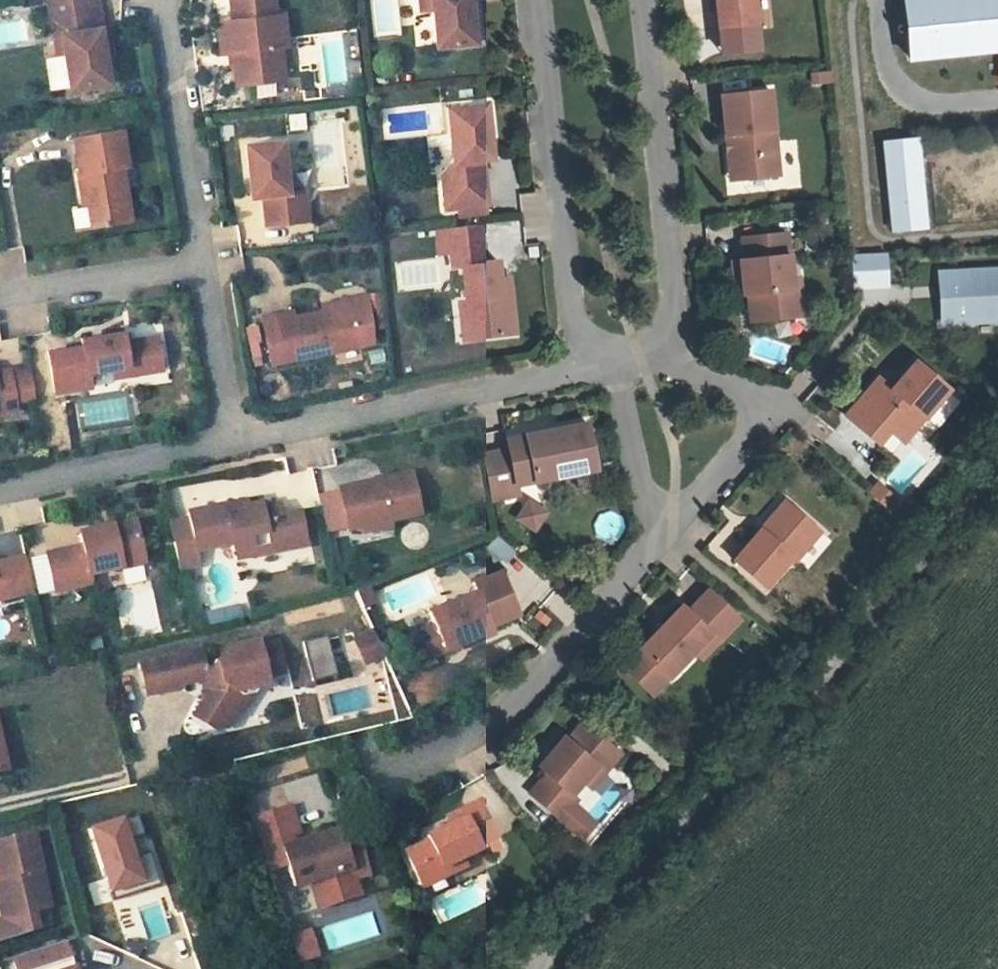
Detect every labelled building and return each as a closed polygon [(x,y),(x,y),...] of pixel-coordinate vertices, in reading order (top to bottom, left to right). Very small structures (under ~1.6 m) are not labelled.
[(46,41),(54,39),(57,56),(63,93),(103,87),(99,64),(97,49),(103,48),(101,29),(98,10),(65,16),(63,0),(39,0),(46,41)] [(65,16),(98,10),(96,0),(63,0),(65,16)] [(231,21),(216,22),(219,53),(230,52),(234,84),(282,79),(279,46),(286,45),(283,15),(275,16),(273,0),(229,0),(231,21)] [(420,13),(432,12),(431,0),(418,0),(420,13)] [(432,12),(436,49),(475,45),(470,0),(431,0),(432,12)] [(716,31),(753,27),(750,0),(713,0),(716,31)] [(903,3),(909,65),(997,56),(997,0),(930,0),(903,3)] [(54,39),(46,41),(49,58),(57,56),(54,39)] [(830,71),(809,73),(811,86),(831,85),(830,71)] [(766,93),(718,97),(722,138),(727,137),(732,182),(775,178),(766,93)] [(487,99),(445,104),(452,159),(449,159),(440,170),(445,205),(457,204),(458,211),(487,208),(486,200),(488,200),(483,156),(493,156),(487,99)] [(85,198),(90,228),(129,221),(120,168),(125,168),(119,132),(71,140),(77,174),(75,174),(80,199),(85,198)] [(727,137),(722,138),(726,183),(732,182),(727,137)] [(921,138),(882,140),(888,234),(926,232),(921,138)] [(278,140),(241,145),(248,197),(259,195),(264,224),(305,219),(301,188),(290,190),(287,174),(282,174),(278,140)] [(479,220),(447,224),(451,263),(460,261),(464,298),(468,298),(472,335),(515,330),(510,285),(500,286),(498,275),(496,257),(483,258),(479,220)] [(519,221),(486,221),(487,243),(519,243),(519,221)] [(786,234),(741,239),(744,260),(739,261),(740,280),(742,296),(747,295),(750,323),(795,318),(791,278),(786,234)] [(885,248),(847,250),(850,285),(886,283),(885,248)] [(739,261),(731,262),(732,280),(740,280),(739,261)] [(937,272),(937,283),(949,282),(950,294),(938,295),(938,318),(997,316),(997,270),(937,272)] [(508,273),(498,275),(500,286),(510,285),(508,273)] [(798,278),(791,278),(795,318),(802,317),(798,278)] [(949,282),(937,283),(938,295),(950,294),(949,282)] [(351,295),(321,301),(322,307),(352,301),(351,295)] [(291,307),(261,314),(271,361),(373,339),(367,297),(352,301),(322,307),(292,313),(291,307)] [(464,298),(458,299),(462,336),(472,335),(468,298),(464,298)] [(80,348),(46,354),(52,393),(86,387),(84,374),(110,370),(125,368),(127,377),(161,372),(156,340),(123,345),(122,335),(79,341),(80,348)] [(869,389),(845,417),(871,440),(882,427),(888,432),(901,444),(948,391),(915,363),(891,390),(882,400),(869,389)] [(9,366),(0,367),(0,414),(16,412),(14,397),(33,394),(29,366),(9,369),(9,366)] [(125,368),(110,370),(111,379),(127,377),(125,368)] [(878,379),(869,389),(882,400),(891,390),(878,379)] [(128,392),(81,396),(84,425),(130,421),(128,392)] [(506,442),(508,453),(513,481),(486,486),(490,504),(518,499),(516,488),(596,473),(587,427),(506,442)] [(882,427),(871,440),(876,445),(888,432),(882,427)] [(508,453),(481,458),(486,486),(513,481),(508,453)] [(411,476),(337,491),(346,533),(360,530),(388,525),(419,518),(411,476)] [(878,479),(867,490),(885,507),(896,497),(878,479)] [(785,500),(761,527),(765,531),(789,503),(785,500)] [(761,527),(733,559),(765,586),(791,556),(795,559),(820,530),(789,503),(765,531),(761,527)] [(538,509),(519,504),(514,524),(534,528),(538,509)] [(249,505),(189,517),(190,522),(197,555),(233,548),(235,558),(254,554),(255,564),(310,553),(304,521),(285,525),(283,513),(266,517),(264,507),(250,510),(249,505)] [(593,517),(600,538),(623,531),(616,510),(593,517)] [(190,522),(168,526),(179,573),(200,568),(197,555),(190,522)] [(388,525),(360,530),(362,536),(390,531),(388,525)] [(84,550),(48,558),(57,595),(93,587),(92,578),(146,566),(137,526),(81,537),(84,550)] [(254,554),(235,558),(237,568),(255,564),(254,554)] [(34,591),(25,556),(0,562),(0,599),(34,591)] [(475,598),(427,618),(433,632),(414,639),(425,664),(492,636),(489,629),(518,617),(500,575),(470,588),(475,598)] [(682,606),(639,650),(668,678),(693,653),(709,636),(717,643),(739,620),(708,590),(687,612),(682,606)] [(353,641),(364,665),(383,656),(372,633),(353,641)] [(709,636),(693,653),(700,660),(717,643),(709,636)] [(207,677),(209,684),(203,693),(203,699),(196,710),(193,716),(220,734),(234,712),(226,707),(237,693),(255,688),(259,688),(265,677),(263,671),(282,667),(275,637),(224,648),(214,666),(203,668),(198,650),(139,663),(146,695),(178,687),(177,683),(207,677)] [(639,650),(622,667),(651,696),(668,678),(639,650)] [(282,667),(263,671),(265,677),(284,673),(282,667)] [(237,693),(226,707),(234,712),(238,714),(255,688),(237,693)] [(546,770),(529,789),(560,814),(579,794),(573,789),(584,777),(598,761),(606,768),(623,748),(599,728),(596,732),(583,720),(570,734),(567,731),(538,763),(546,770)] [(606,768),(598,761),(584,777),(592,783),(606,768)] [(429,839),(406,851),(424,886),(448,874),(444,866),(464,856),(482,846),(479,841),(498,831),(480,797),(461,808),(464,815),(450,823),(427,835),(429,839)] [(291,805),(252,818),(270,871),(288,865),(296,886),(314,880),(324,907),(362,895),(356,877),(353,868),(367,863),(359,840),(345,844),(340,828),(295,843),(293,836),(300,834),(291,805)] [(464,815),(461,808),(446,815),(450,823),(464,815)] [(0,839),(0,877),(6,876),(15,912),(2,915),(0,915),(0,938),(41,925),(37,907),(51,903),(34,832),(0,839)] [(464,856),(444,866),(448,874),(468,864),(464,856)] [(367,863),(353,868),(356,877),(370,872),(367,863)] [(2,915),(15,912),(6,876),(0,877),(0,905),(2,915)] [(312,931),(292,937),(299,961),(319,954),(312,931)] [(12,956),(16,968),(74,968),(64,939),(12,956)]
